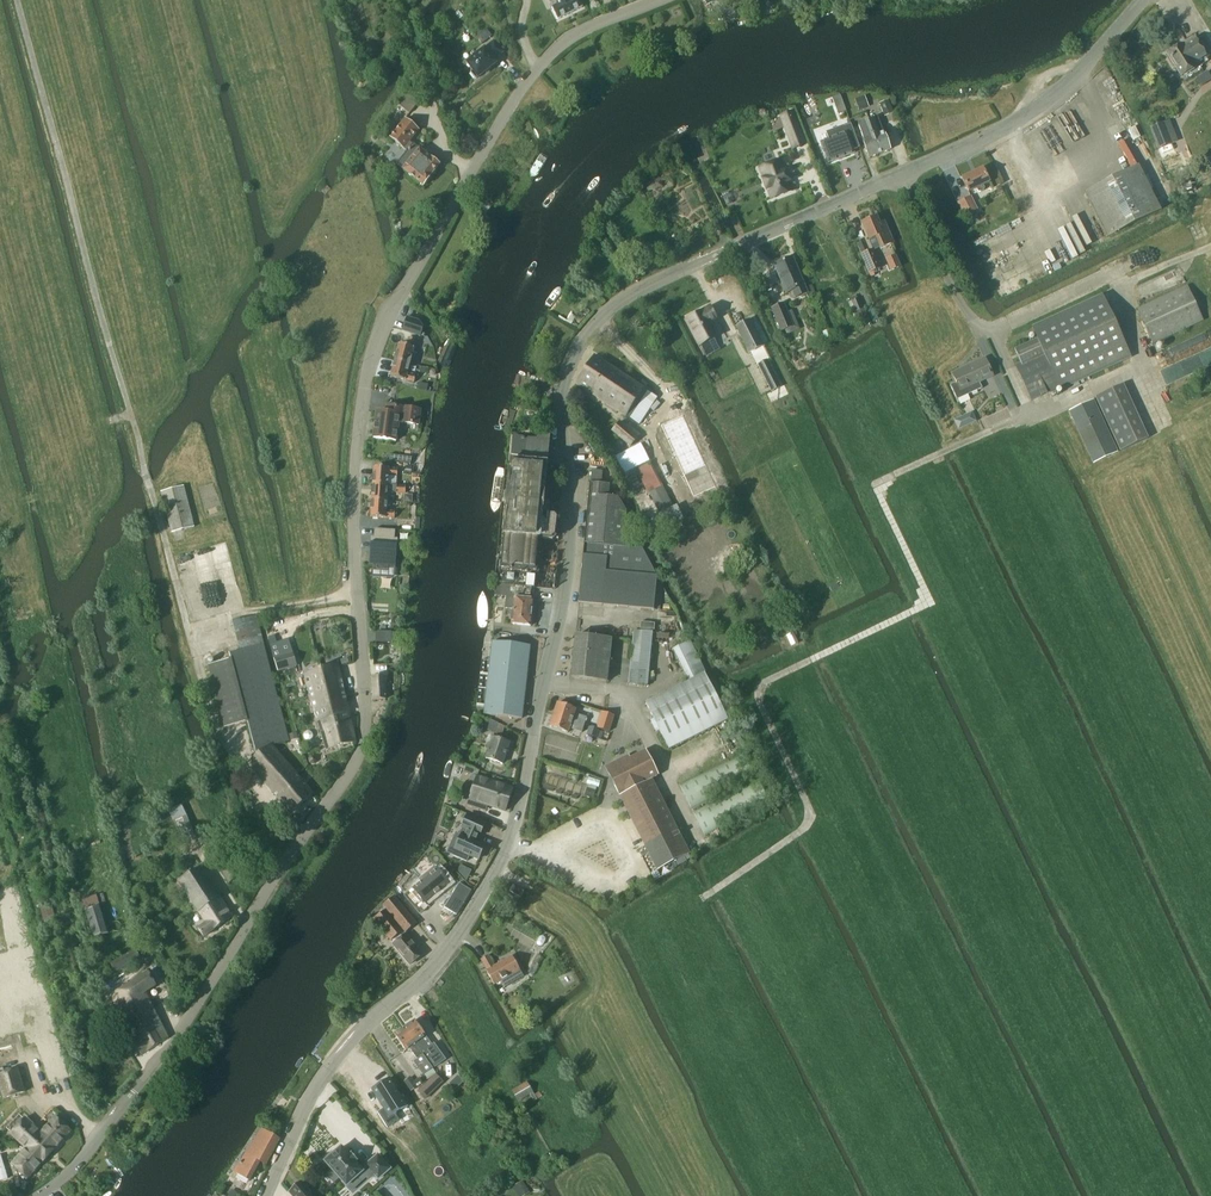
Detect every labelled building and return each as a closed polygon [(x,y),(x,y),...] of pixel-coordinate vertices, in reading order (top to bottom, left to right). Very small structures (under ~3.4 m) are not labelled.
[(552,8),(558,20),(582,8),(578,0),(549,0),(552,8)] [(492,36),(486,29),(476,38),(482,45),(492,36)] [(1166,53),(1181,76),(1195,67),(1193,63),(1205,55),(1194,38),(1181,46),(1180,44),(1166,53)] [(494,42),(485,49),(467,63),(473,72),(471,73),(476,80),(496,64),(493,60),(502,53),(494,42)] [(407,93),(397,105),(409,115),(419,103),(407,93)] [(865,96),(855,100),(859,112),(869,108),(865,96)] [(887,99),(879,102),(884,116),(892,113),(887,99)] [(844,106),(836,108),(839,114),(846,111),(844,106)] [(884,133),(883,133),(878,118),(874,119),(872,119),(873,122),(872,123),(876,133),(874,134),(880,154),(891,150),(884,133)] [(405,119),(390,138),(394,141),(408,152),(405,157),(410,161),(403,171),(423,187),(440,166),(420,150),(419,150),(413,146),(410,143),(420,131),(409,122),(405,119)] [(869,158),(880,154),(874,134),(876,133),(872,123),(873,122),(872,119),(858,125),(864,140),(863,141),(869,158)] [(801,135),(796,122),(785,127),(789,139),(801,135)] [(1158,149),(1171,144),(1163,123),(1150,128),(1158,149)] [(830,140),(821,143),(828,163),(854,154),(853,150),(860,148),(851,124),(844,127),(827,133),(830,140)] [(1140,137),(1135,127),(1129,130),(1134,140),(1139,138),(1140,137)] [(782,159),(759,168),(762,178),(760,179),(765,192),(767,191),(771,200),(794,192),(790,182),(792,181),(787,168),(785,169),(782,159)] [(1083,193),(1106,239),(1161,211),(1138,165),(1083,193)] [(989,183),(982,169),(961,179),(968,193),(977,189),(978,192),(981,192),(984,191),(985,188),(984,186),(989,183)] [(663,188),(660,180),(645,184),(647,192),(663,188)] [(978,211),(971,197),(957,204),(964,218),(978,211)] [(862,223),(869,241),(875,238),(880,249),(893,244),(884,223),(879,224),(876,217),(862,223)] [(861,255),(868,274),(882,269),(874,250),(861,255)] [(797,273),(788,251),(776,256),(785,278),(781,280),(786,294),(792,291),(795,298),(807,294),(798,273),(797,273)] [(894,270),(900,267),(896,256),(889,259),(894,270)] [(1187,286),(1137,309),(1154,344),(1203,321),(1187,286)] [(1016,366),(1032,401),(1060,388),(1060,389),(1129,357),(1101,297),(1032,329),(1037,340),(1015,350),(1021,364),(1016,366)] [(781,332),(793,327),(784,303),(771,308),(781,332)] [(704,311),(686,321),(700,349),(703,347),(716,340),(719,339),(713,328),(714,327),(712,322),(717,319),(711,308),(704,311)] [(407,317),(403,331),(421,337),(423,329),(418,320),(407,317)] [(736,328),(749,352),(763,345),(750,321),(736,328)] [(830,330),(822,333),(826,343),(834,340),(830,330)] [(394,361),(410,365),(416,340),(409,338),(407,346),(399,345),(394,361)] [(575,384),(576,384),(638,425),(657,397),(594,356),(575,384)] [(782,380),(771,359),(760,365),(770,385),(782,380)] [(985,359),(952,374),(956,383),(950,386),(957,401),(982,389),(979,383),(993,377),(985,359)] [(416,375),(408,373),(410,365),(394,361),(390,378),(406,381),(414,384),(416,375)] [(1093,464),(1118,453),(1094,400),(1068,412),(1093,464)] [(386,414),(376,412),(373,439),(397,442),(399,425),(419,427),(422,411),(387,406),(386,414)] [(512,433),(509,461),(510,462),(547,465),(549,437),(539,436),(542,413),(525,411),(522,434),(512,433)] [(682,414),(662,425),(683,464),(704,453),(682,414)] [(954,421),(959,431),(970,426),(965,416),(954,421)] [(630,448),(640,437),(640,434),(628,425),(626,427),(620,422),(611,432),(630,448)] [(542,515),(547,465),(510,462),(500,568),(499,568),(497,585),(525,587),(535,588),(536,572),(539,540),(540,540),(540,539),(552,540),(556,537),(557,520),(555,516),(542,515)] [(398,469),(389,469),(374,468),(372,485),(388,486),(388,485),(389,477),(398,477),(398,469)] [(591,471),(590,483),(593,484),(602,485),(603,472),(591,471)] [(590,483),(584,544),(587,544),(623,547),(632,548),(634,524),(633,524),(629,513),(626,513),(626,511),(618,499),(613,498),(613,493),(609,492),(610,485),(602,485),(593,484),(590,483)] [(406,486),(388,485),(388,486),(372,485),(371,501),(387,502),(387,493),(406,494),(406,486)] [(161,492),(172,533),(195,527),(184,486),(161,492)] [(395,511),(386,511),(387,502),(371,501),(370,518),(386,519),(395,520),(395,511)] [(395,539),(395,531),(375,529),(374,538),(371,538),(370,555),(369,565),(377,566),(377,570),(388,570),(388,566),(395,567),(396,556),(397,556),(398,539),(395,539)] [(583,556),(578,604),(579,604),(654,610),(657,579),(657,577),(642,549),(632,548),(623,547),(587,544),(584,544),(583,556)] [(524,599),(525,587),(497,585),(495,585),(494,596),(506,597),(505,609),(513,609),(513,612),(512,612),(511,625),(531,627),(533,600),(524,599)] [(247,722),(257,758),(272,745),(289,741),(256,616),(232,622),(240,652),(229,654),(231,660),(208,666),(225,728),(247,722)] [(394,643),(394,633),(376,633),(376,643),(394,643)] [(798,643),(794,633),(787,636),(791,646),(798,643)] [(612,639),(574,635),(570,679),(608,683),(612,639)] [(288,641),(270,647),(274,659),(278,672),(296,666),(292,652),(288,641)] [(492,643),(484,715),(522,719),(530,647),(492,643)] [(327,697),(344,693),(337,666),(320,670),(327,697)] [(304,674),(313,710),(324,706),(326,703),(325,698),(327,697),(320,670),(304,674)] [(704,674),(646,703),(669,750),(728,721),(704,674)] [(350,715),(344,693),(327,697),(325,698),(326,703),(324,706),(313,710),(317,723),(349,715),(350,715)] [(553,715),(585,725),(587,718),(574,714),(576,709),(557,703),(553,715)] [(605,713),(599,730),(609,733),(614,716),(605,713)] [(349,715),(317,723),(326,751),(329,750),(329,751),(355,742),(349,715)] [(582,733),(585,725),(553,715),(549,727),(568,733),(569,729),(582,733)] [(599,730),(589,727),(586,735),(596,738),(599,730)] [(297,733),(289,734),(291,741),(298,739),(297,733)] [(493,737),(490,744),(486,758),(502,764),(510,742),(493,737)] [(292,770),(272,745),(257,758),(249,764),(270,788),(292,770)] [(651,779),(658,775),(645,751),(607,771),(619,795),(620,795),(651,779)] [(745,752),(680,786),(691,809),(757,776),(745,752)] [(316,757),(312,755),(308,759),(309,763),(314,765),(317,761),(316,757)] [(313,794),(292,770),(270,788),(290,813),(313,794)] [(477,777),(467,805),(486,812),(488,805),(505,811),(513,788),(477,776),(477,777)] [(689,854),(651,779),(620,795),(658,869),(689,854)] [(759,780),(693,812),(705,836),(770,803),(759,780)] [(586,788),(584,796),(595,799),(597,795),(595,794),(596,791),(586,788)] [(196,838),(182,805),(168,811),(183,844),(196,838)] [(478,841),(486,823),(467,815),(461,829),(462,829),(460,834),(456,833),(447,853),(467,862),(469,857),(478,861),(486,845),(478,841)] [(221,871),(229,884),(239,878),(231,865),(221,871)] [(461,866),(458,872),(467,881),(472,871),(461,866)] [(209,898),(218,892),(201,867),(179,882),(198,912),(211,903),(209,898)] [(413,888),(413,889),(404,896),(419,914),(427,908),(423,903),(425,902),(425,903),(435,894),(436,895),(440,892),(439,891),(448,884),(436,869),(429,875),(428,874),(420,880),(421,882),(413,888)] [(459,883),(445,908),(458,915),(472,891),(459,883)] [(524,892),(512,885),(509,891),(520,898),(524,892)] [(233,915),(218,892),(209,898),(211,903),(198,912),(206,924),(199,929),(205,937),(215,930),(214,930),(233,915)] [(109,933),(96,895),(81,900),(94,938),(109,933)] [(403,931),(406,934),(418,924),(395,897),(383,906),(385,910),(373,920),(391,941),(403,931)] [(423,955),(417,948),(405,934),(393,944),(410,965),(423,955)] [(96,950),(89,953),(92,963),(93,965),(103,961),(99,949),(96,950)] [(135,949),(109,963),(114,973),(141,959),(135,949)] [(494,985),(500,981),(505,988),(524,977),(520,970),(512,956),(494,966),(488,955),(481,960),(487,971),(486,971),(494,985)] [(110,997),(129,1031),(157,1016),(146,993),(157,986),(148,972),(110,997)] [(157,1016),(129,1031),(131,1035),(141,1057),(169,1038),(157,1016)] [(414,1021),(405,1027),(416,1043),(415,1043),(423,1055),(427,1060),(429,1059),(434,1067),(445,1059),(434,1043),(432,1045),(429,1047),(423,1038),(425,1036),(414,1021)] [(405,1027),(395,1034),(406,1050),(409,1048),(417,1059),(423,1055),(415,1043),(416,1043),(405,1027)] [(417,1059),(413,1062),(422,1075),(423,1075),(431,1069),(432,1068),(427,1060),(423,1055),(417,1059)] [(3,1100),(25,1093),(18,1069),(0,1074),(0,1088),(3,1100)] [(425,1100),(443,1082),(435,1075),(417,1092),(425,1100)] [(390,1078),(371,1090),(371,1091),(372,1090),(384,1109),(378,1113),(387,1128),(400,1120),(396,1114),(408,1106),(407,1106),(390,1079),(391,1079),(390,1078)] [(527,1082),(512,1091),(511,1091),(517,1102),(530,1095),(534,1102),(538,1100),(534,1093),(527,1082)] [(43,1150),(50,1155),(57,1147),(72,1132),(55,1117),(41,1132),(38,1130),(31,1138),(34,1141),(26,1149),(36,1158),(43,1150)] [(11,1135),(26,1149),(34,1141),(31,1138),(38,1130),(26,1118),(11,1135)] [(260,1162),(265,1165),(280,1140),(262,1129),(247,1153),(244,1153),(240,1158),(242,1161),(235,1172),(249,1181),(260,1162)] [(325,1162),(332,1170),(327,1175),(333,1183),(339,1178),(347,1187),(357,1178),(361,1182),(366,1177),(369,1180),(374,1175),(378,1180),(390,1169),(378,1155),(366,1165),(367,1167),(363,1171),(355,1163),(357,1162),(358,1161),(352,1154),(351,1155),(349,1156),(341,1147),(333,1154),(332,1152),(325,1158),(327,1160),(325,1162)] [(28,1179),(50,1155),(43,1150),(36,1158),(26,1149),(12,1164),(28,1179)] [(302,1182),(290,1192),(293,1195),(313,1195),(302,1182)] [(512,1188),(517,1195),(520,1195),(527,1191),(522,1182),(512,1188)]
